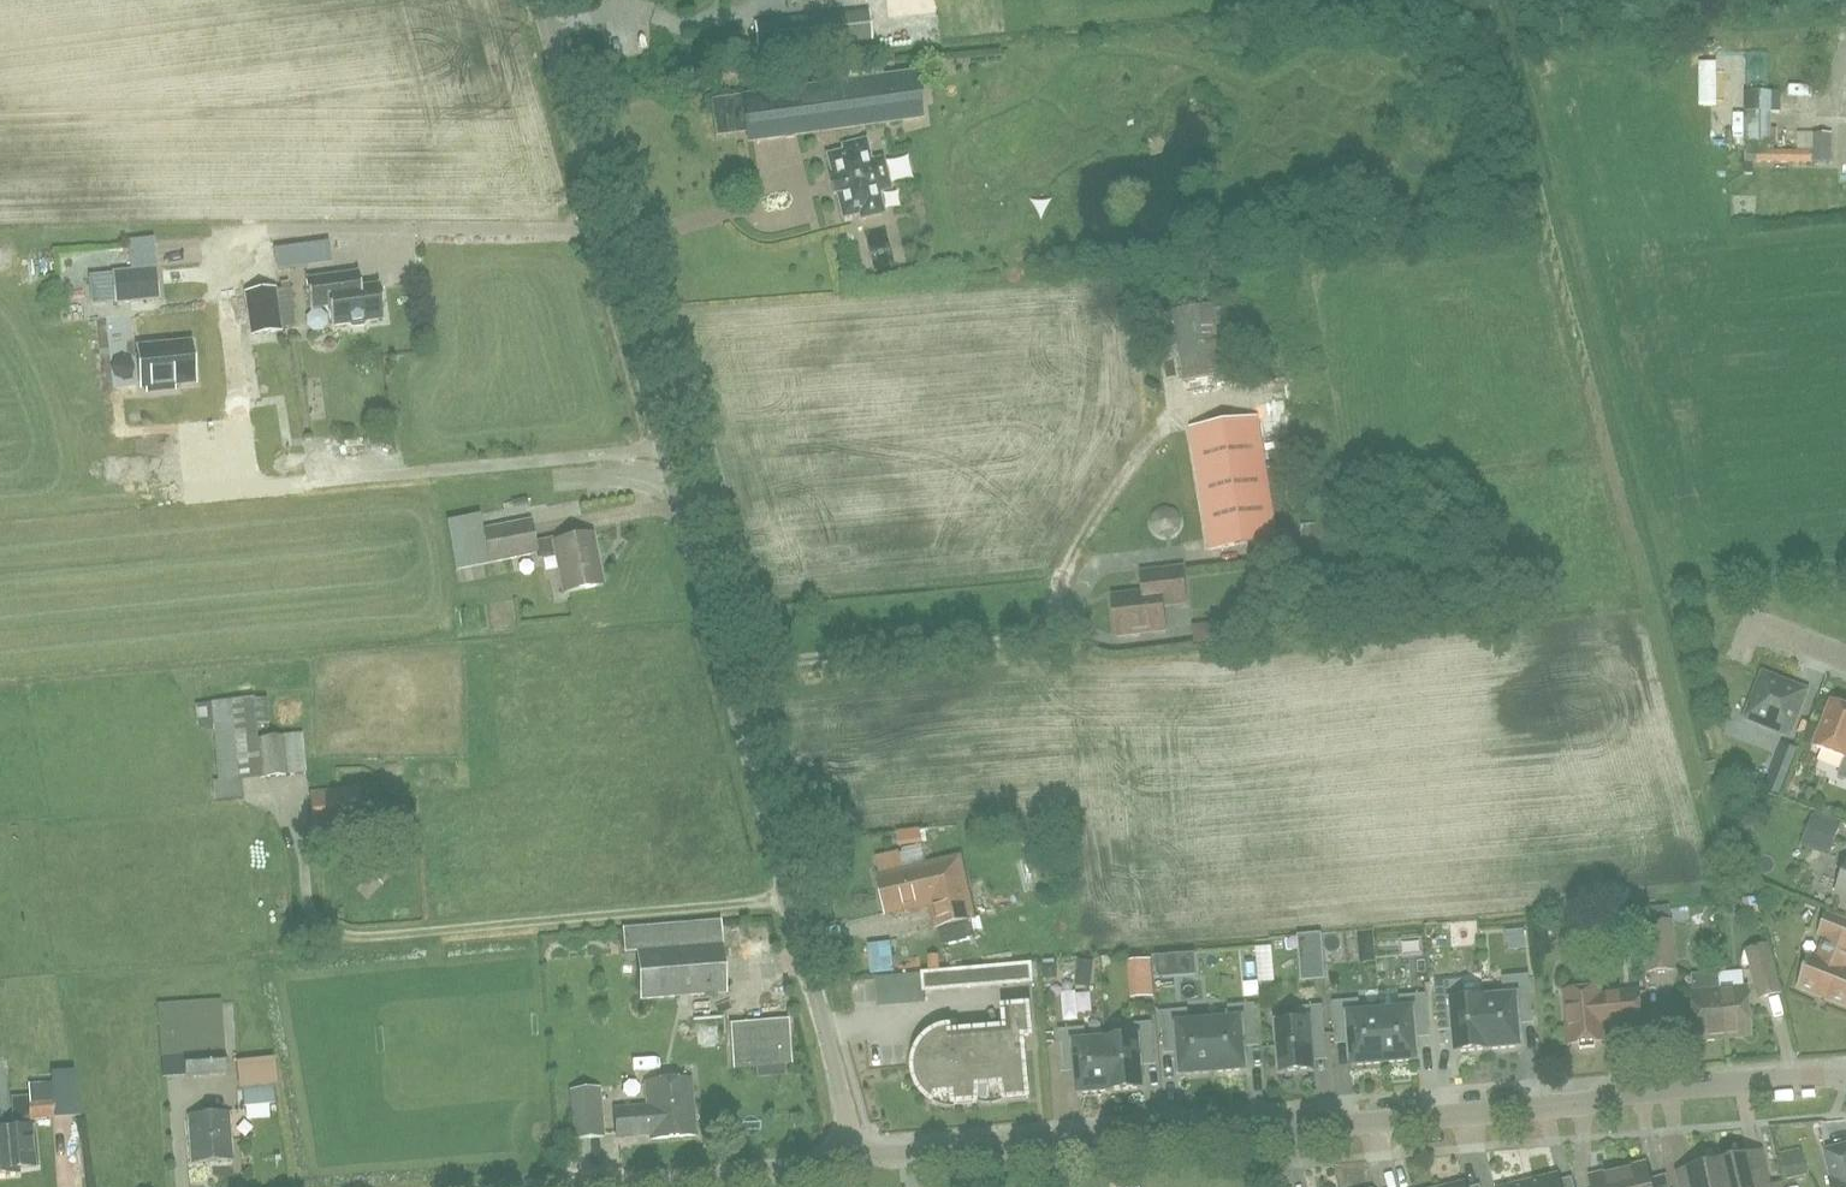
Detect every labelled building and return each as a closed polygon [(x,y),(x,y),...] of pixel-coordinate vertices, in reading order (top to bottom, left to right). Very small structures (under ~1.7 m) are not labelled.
[(873,40),(870,13),(755,26),(758,52),(873,40)] [(748,143),(922,118),(915,64),(847,74),(849,82),(742,96),(711,100),(716,135),(747,131),(748,143)] [(1771,147),(1771,114),(1748,114),(1748,147),(1771,147)] [(1804,151),(1799,152),(1745,151),(1745,161),(1831,162),(1831,133),(1813,133),(1813,143),(1804,143),(1804,151)] [(838,193),(844,217),(860,213),(862,218),(882,213),(877,191),(889,188),(881,161),(870,163),(864,142),(844,147),(845,152),(829,156),(835,180),(831,181),(834,194),(838,193)] [(330,248),(277,249),(277,266),(330,265),(330,248)] [(156,299),(153,270),(131,272),(111,274),(114,302),(156,299)] [(331,327),(348,325),(353,328),(363,326),(366,322),(384,320),(379,286),(360,288),(358,273),(306,280),(310,309),(328,306),(331,327)] [(251,336),(281,331),(275,288),(245,293),(251,336)] [(1235,371),(1233,357),(1231,339),(1232,339),(1227,301),(1172,310),(1184,381),(1235,371)] [(214,328),(245,327),(244,302),(213,303),(214,328)] [(193,380),(190,342),(137,347),(141,385),(145,385),(146,389),(173,386),(173,382),(193,380)] [(1277,539),(1260,418),(1192,428),(1209,549),(1277,539)] [(530,521),(483,530),(484,535),(450,541),(456,571),(489,565),(489,563),(537,554),(535,545),(530,521)] [(592,534),(554,541),(557,556),(564,593),(602,585),(592,534)] [(1186,604),(1182,569),(1142,574),(1144,594),(1113,597),(1117,636),(1165,630),(1162,607),(1186,604)] [(1286,588),(1286,598),(1302,598),(1302,588),(1286,588)] [(1792,686),(1763,675),(1746,718),(1789,735),(1801,703),(1787,698),(1792,686)] [(243,799),(237,736),(257,734),(257,725),(259,724),(255,698),(234,701),(234,700),(211,703),(218,781),(213,782),(215,802),(243,799)] [(1845,779),(1845,708),(1833,703),(1816,747),(1845,759),(1839,776),(1845,779)] [(261,778),(305,774),(302,735),(257,739),(261,778)] [(1797,750),(1782,744),(1764,790),(1779,796),(1797,750)] [(314,834),(359,830),(356,789),(310,793),(314,834)] [(1800,847),(1828,857),(1840,824),(1812,814),(1800,847)] [(957,860),(928,867),(879,878),(887,913),(935,901),(942,929),(971,922),(957,860)] [(1835,894),(1845,899),(1845,867),(1835,894)] [(1644,909),(1646,925),(1650,973),(1674,971),(1668,907),(1644,909)] [(1797,988),(1845,1007),(1845,969),(1843,968),(1845,960),(1845,922),(1826,914),(1818,935),(1830,940),(1822,960),(1810,955),(1797,988)] [(641,1001),(726,994),(720,923),(623,930),(625,954),(637,953),(641,1001)] [(1272,943),(1256,944),(1259,980),(1275,978),(1272,943)] [(878,979),(902,976),(899,946),(875,949),(878,979)] [(1766,946),(1747,951),(1760,999),(1779,993),(1766,946)] [(1176,951),(1155,953),(1157,974),(1178,972),(1176,951)] [(1030,965),(924,974),(925,990),(1032,981),(1030,965)] [(1727,987),(1748,981),(1745,969),(1724,975),(1727,987)] [(1726,1037),(1722,992),(1720,992),(1719,973),(1691,975),(1697,1040),(1726,1037)] [(1483,994),(1488,1050),(1521,1047),(1518,1018),(1533,1017),(1529,975),(1502,978),(1503,992),(1483,994)] [(1455,1052),(1488,1050),(1483,994),(1463,995),(1462,981),(1435,983),(1438,1025),(1453,1024),(1455,1052)] [(1564,992),(1569,1045),(1579,1044),(1580,1050),(1595,1049),(1595,1043),(1606,1042),(1605,1028),(1642,1025),(1639,992),(1602,995),(1601,989),(1564,992)] [(1726,1037),(1750,1035),(1747,990),(1722,992),(1726,1037)] [(1380,1013),(1385,1063),(1417,1060),(1415,1032),(1429,1031),(1426,995),(1400,997),(1401,1011),(1380,1013)] [(1352,1066),(1385,1063),(1380,1013),(1360,1015),(1359,1000),(1332,1003),(1335,1039),(1350,1037),(1352,1066)] [(163,1049),(183,1047),(185,1078),(227,1075),(222,1003),(170,1006),(171,1023),(162,1024),(163,1049)] [(1209,1023),(1213,1073),(1246,1070),(1244,1042),(1258,1040),(1255,1004),(1228,1007),(1229,1021),(1209,1023)] [(1297,1023),(1276,1024),(1280,1074),(1314,1072),(1311,1043),(1326,1042),(1323,1006),(1296,1008),(1297,1023)] [(952,1042),(951,1028),(938,1031),(928,1038),(920,1047),(915,1059),(914,1071),(917,1084),(924,1094),(933,1102),(937,1096),(954,1094),(954,1105),(978,1103),(976,1088),(1004,1085),(1005,1101),(1029,1099),(1024,1037),(1032,1037),(1030,1007),(1014,1008),(1016,1037),(952,1042)] [(1181,1076),(1213,1073),(1209,1023),(1189,1025),(1188,1010),(1161,1013),(1164,1048),(1178,1047),(1181,1076)] [(734,1068),(792,1064),(789,1023),(731,1028),(734,1068)] [(1106,1041),(1111,1091),(1143,1089),(1141,1060),(1155,1059),(1152,1023),(1125,1025),(1126,1040),(1106,1041)] [(1078,1094),(1111,1091),(1106,1041),(1086,1043),(1085,1029),(1058,1031),(1061,1067),(1075,1066),(1078,1094)] [(241,1089),(278,1087),(276,1059),(240,1061),(241,1089)] [(673,1138),(696,1136),(691,1079),(668,1081),(673,1138)] [(673,1138),(668,1081),(645,1083),(647,1109),(615,1112),(617,1136),(649,1133),(650,1140),(673,1138)] [(29,1086),(30,1099),(11,1100),(12,1120),(30,1119),(30,1121),(54,1120),(53,1098),(51,1098),(50,1085),(29,1086)] [(574,1140),(604,1137),(600,1088),(570,1091),(574,1140)] [(277,1089),(247,1089),(247,1108),(277,1108),(277,1089)] [(191,1164),(232,1160),(229,1112),(188,1115),(191,1164)] [(0,1130),(0,1176),(17,1174),(17,1169),(36,1167),(32,1127),(0,1130)] [(1825,1152),(1832,1180),(1829,1181),(1831,1186),(1845,1186),(1845,1147),(1825,1152)] [(1780,1154),(1782,1162),(1779,1163),(1784,1186),(1788,1186),(1809,1182),(1802,1149),(1780,1154)] [(1782,1183),(1769,1186),(1761,1152),(1719,1162),(1725,1186),(1783,1186),(1782,1183)] [(1719,1162),(1677,1173),(1680,1186),(1725,1186),(1719,1162)] [(1646,1163),(1631,1166),(1632,1170),(1618,1173),(1621,1186),(1651,1186),(1646,1163)] [(1604,1173),(1589,1176),(1592,1186),(1621,1186),(1618,1173),(1604,1176),(1604,1173)] [(1526,1182),(1527,1186),(1560,1186),(1557,1175),(1526,1182)]
